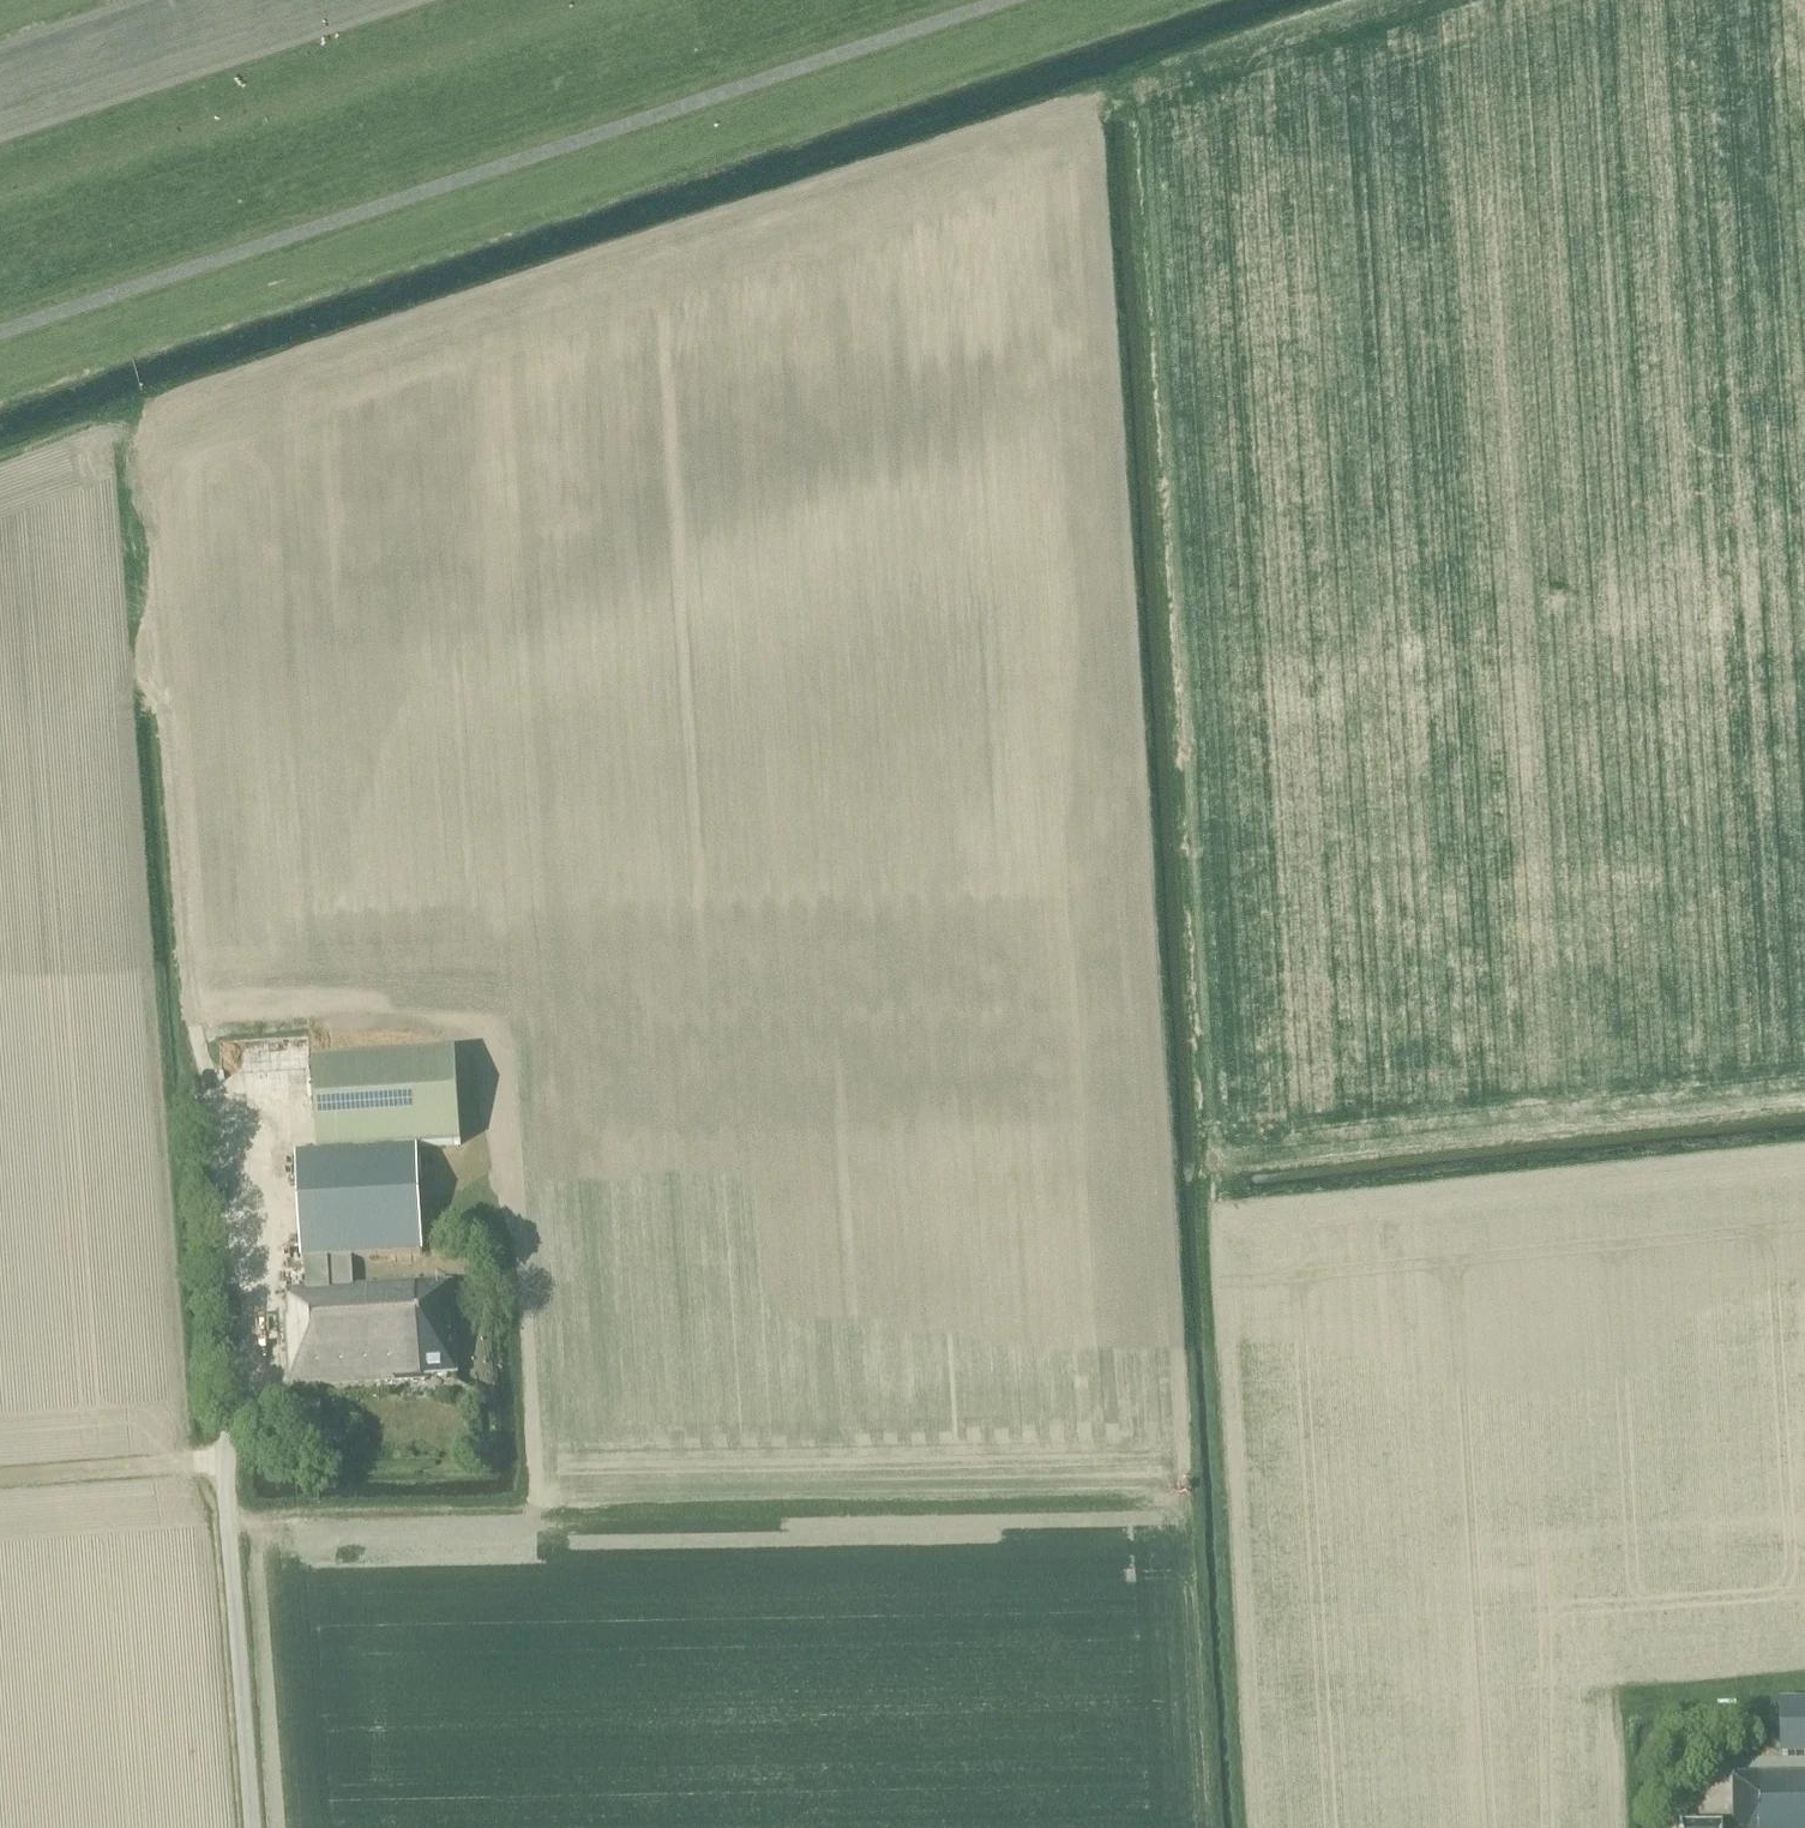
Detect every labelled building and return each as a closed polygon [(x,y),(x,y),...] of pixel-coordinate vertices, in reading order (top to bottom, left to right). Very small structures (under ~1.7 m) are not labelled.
[(460,1146),(455,1065),(454,1058),(312,1066),(317,1156),(296,1157),(302,1262),(304,1262),(306,1290),(286,1291),(287,1318),(284,1319),(288,1389),(425,1381),(425,1378),(456,1376),(450,1286),(444,1286),(444,1282),(352,1288),(351,1259),(421,1255),(415,1149),(460,1146)] [(1804,1756),(1804,1703),(1779,1703),(1779,1756),(1804,1756)] [(1732,1775),(1733,1827),(1722,1827),(1680,1827),(1804,1827),(1804,1775),(1732,1775)]
